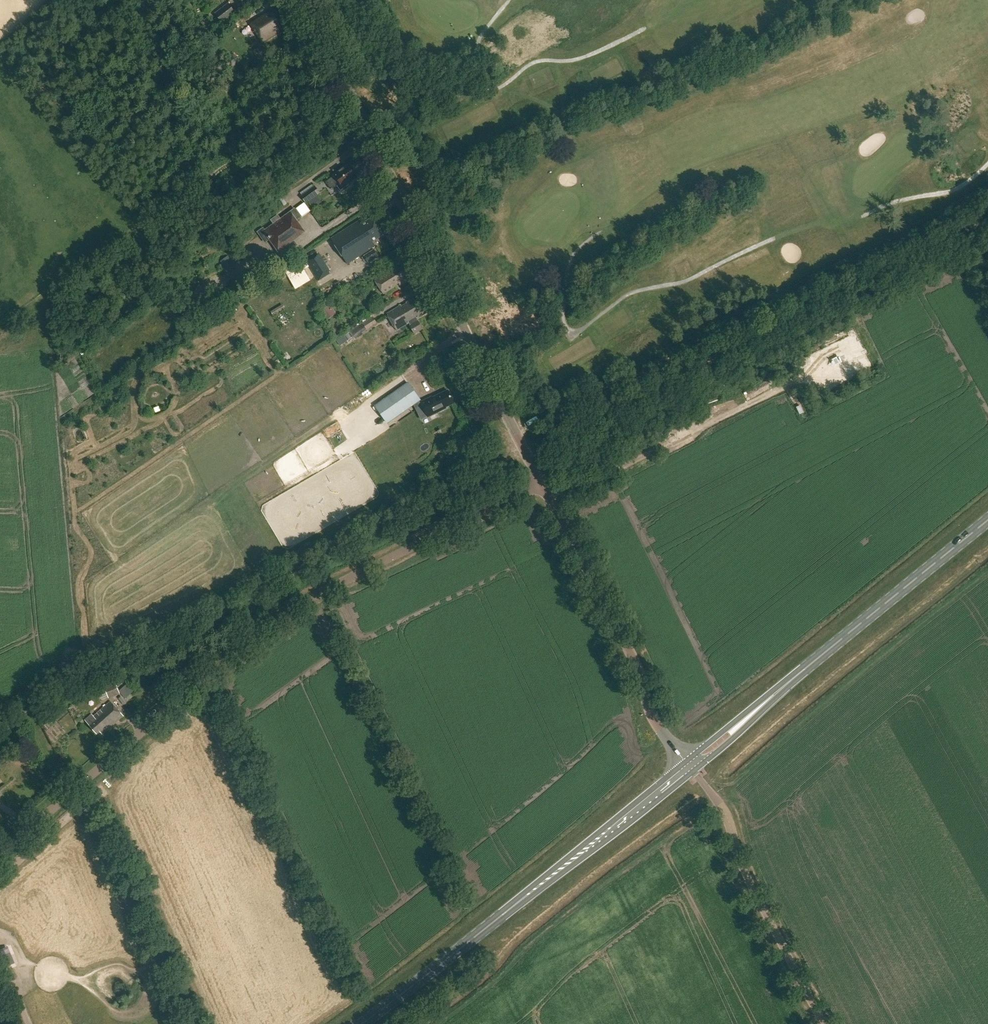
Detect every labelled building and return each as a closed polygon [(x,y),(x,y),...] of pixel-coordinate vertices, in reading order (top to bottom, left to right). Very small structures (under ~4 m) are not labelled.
[(228,4),(215,14),(223,25),(236,15),(228,4)] [(288,28),(276,8),(251,23),(263,43),(288,28)] [(209,20),(202,24),(207,31),(214,26),(209,20)] [(262,47),(259,48),(253,52),(259,62),(268,57),(262,47)] [(353,171),(349,166),(335,176),(335,177),(327,183),(332,191),(338,187),(341,192),(349,186),(350,184),(358,178),(356,175),(358,174),(356,172),(353,171)] [(306,204),(307,203),(310,201),(320,193),(315,186),(314,187),(301,196),(306,204)] [(297,209),(302,217),(311,211),(305,203),(297,209)] [(301,217),(296,210),(282,221),(279,216),(273,221),(275,224),(265,231),(264,229),(259,232),(266,242),(271,238),(280,251),(305,234),(296,220),(301,217)] [(332,239),(348,265),(377,247),(374,243),(384,236),(373,218),(362,226),(360,222),(332,239)] [(302,256),(319,281),(330,274),(329,273),(330,272),(319,254),(318,255),(314,248),(302,256)] [(364,257),(362,258),(364,261),(366,259),(368,263),(379,256),(375,249),(364,256),(364,257)] [(228,256),(220,261),(228,271),(235,266),(228,256)] [(300,262),(284,271),(295,290),(311,281),(304,270),(300,262)] [(399,283),(401,285),(408,280),(407,277),(409,276),(402,264),(376,281),(385,295),(396,288),(394,286),(399,283)] [(390,301),(386,295),(377,301),(381,306),(390,301)] [(389,314),(398,331),(412,323),(414,326),(411,327),(416,335),(425,330),(419,320),(428,314),(420,300),(417,302),(415,299),(408,303),(410,306),(404,309),(403,307),(389,314)] [(336,314),(330,305),(321,311),(327,320),(336,314)] [(230,316),(235,312),(232,307),(227,310),(230,316)] [(362,333),(367,330),(378,324),(373,317),(350,332),(355,340),(363,335),(362,333)] [(350,333),(345,336),(348,341),(353,338),(350,333)] [(408,382),(375,406),(387,424),(421,401),(408,382)] [(454,403),(448,390),(432,398),(431,397),(421,402),(425,411),(436,406),(438,411),(454,403)] [(108,698),(120,694),(115,683),(104,688),(108,698)] [(127,684),(122,688),(124,691),(121,693),(125,699),(134,690),(130,686),(129,687),(127,684)] [(124,716),(112,702),(95,717),(93,715),(86,721),(97,734),(100,731),(103,735),(124,716)] [(0,948),(0,952),(5,965),(15,961),(8,944),(0,948)]
